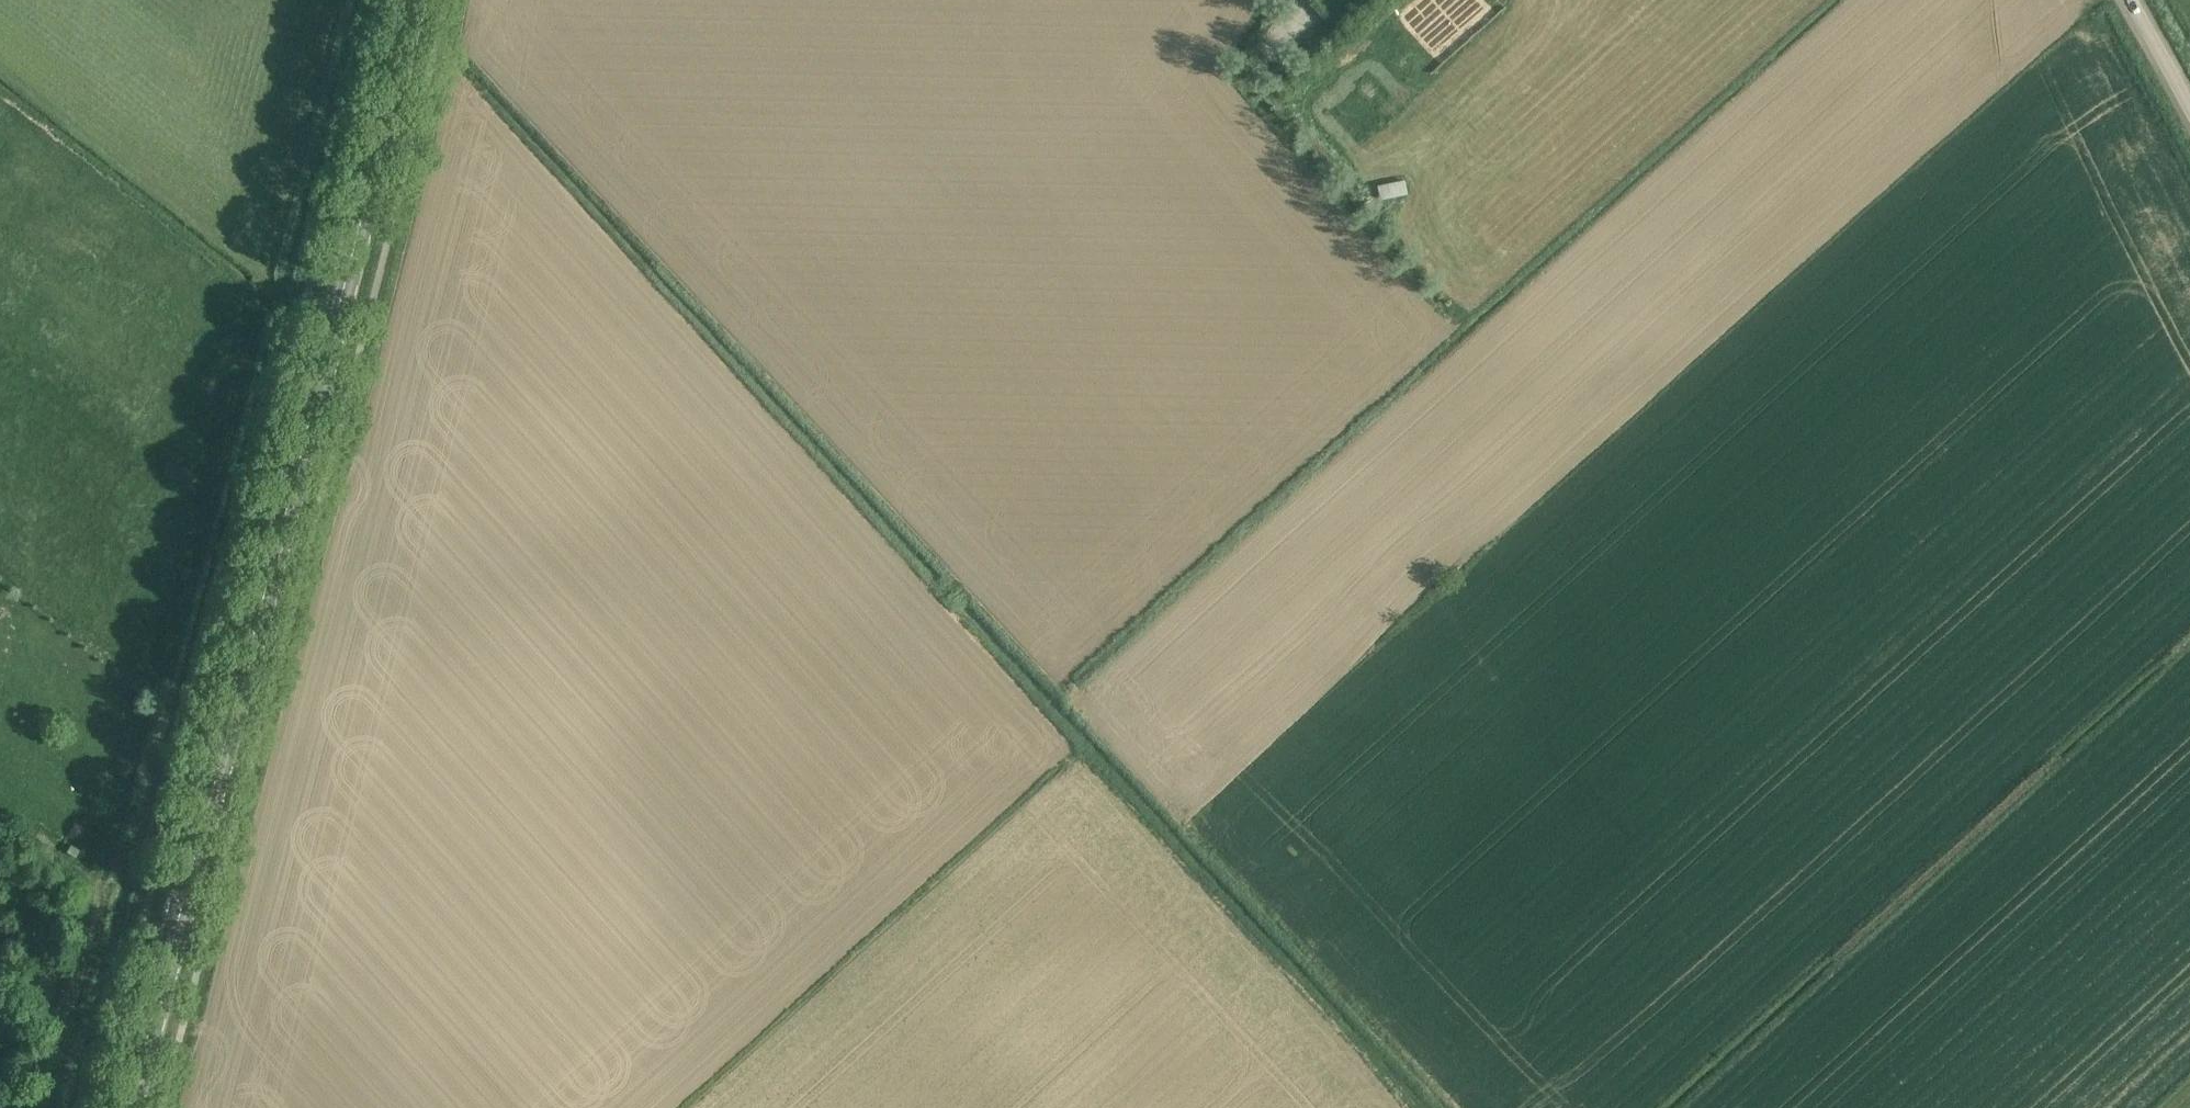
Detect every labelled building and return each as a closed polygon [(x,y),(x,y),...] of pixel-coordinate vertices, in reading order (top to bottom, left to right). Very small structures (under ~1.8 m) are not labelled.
[(1383,200),(1413,192),(1409,178),(1379,185),(1383,200)]
